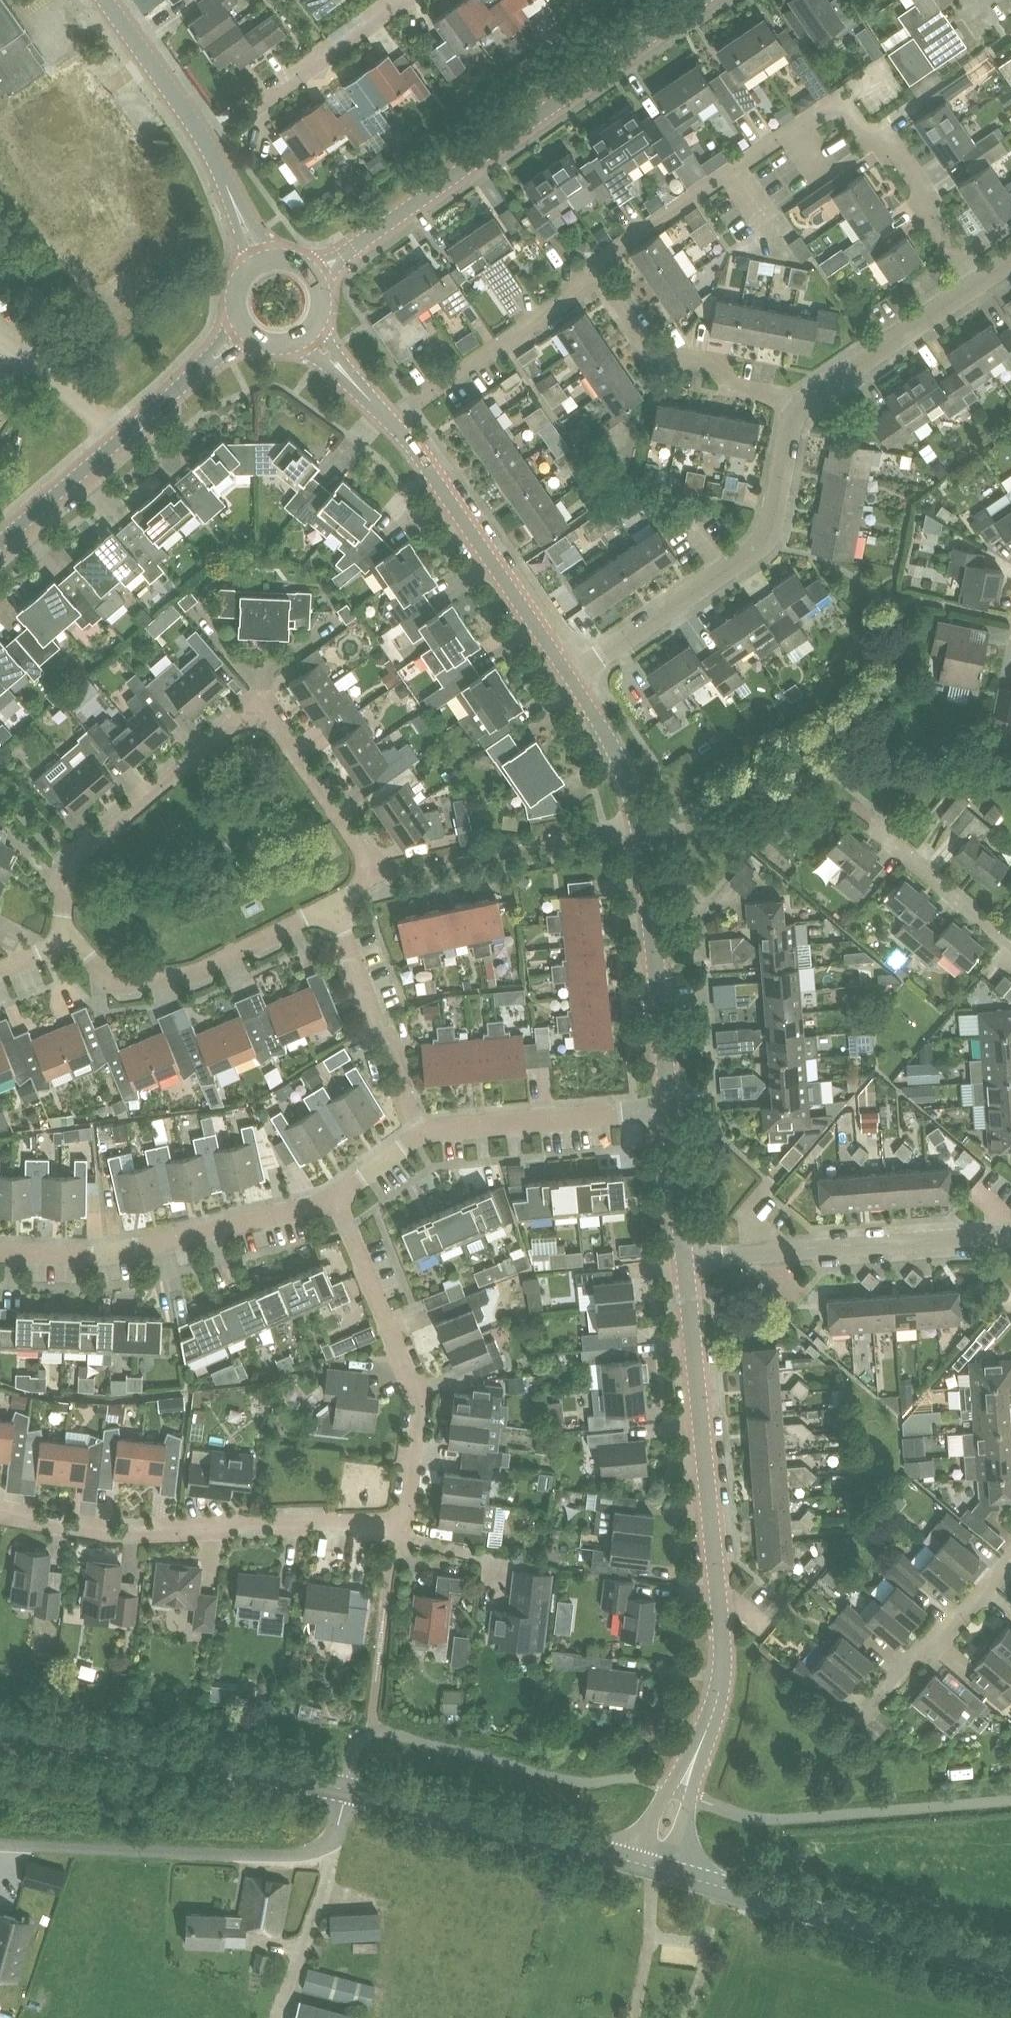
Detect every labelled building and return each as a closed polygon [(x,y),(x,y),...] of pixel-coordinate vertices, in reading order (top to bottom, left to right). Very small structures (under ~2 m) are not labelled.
[(9,87),(13,93),(46,70),(41,63),(46,60),(31,39),(32,39),(5,0),(0,0),(0,93),(9,87)] [(203,44),(235,22),(226,9),(238,0),(197,0),(196,1),(203,11),(187,22),(203,44)] [(304,0),(318,19),(345,0),(304,0)] [(454,5),(476,36),(497,21),(507,35),(519,27),(499,0),(497,0),(488,6),(484,0),(461,0),(454,5)] [(519,27),(529,20),(519,5),(526,0),(499,0),(519,27)] [(784,14),(799,37),(810,30),(816,39),(831,29),(836,37),(857,22),(842,0),(828,0),(827,0),(790,0),(794,7),(784,14)] [(881,43),(887,51),(900,70),(917,95),(941,79),(933,68),(966,45),(937,3),(941,0),(915,0),(916,1),(897,15),(905,27),(881,43)] [(444,37),(427,49),(447,78),(465,66),(455,51),(476,36),(454,5),(432,21),(444,37)] [(235,22),(203,44),(219,66),(232,57),(239,67),(285,34),(271,15),(244,34),(235,22)] [(763,17),(740,33),(762,65),(782,51),(808,89),(821,80),(785,28),(775,35),(763,17)] [(529,20),(519,27),(526,38),(537,31),(529,20)] [(866,45),(873,40),(865,27),(858,32),(866,45)] [(740,33),(717,49),(728,66),(718,73),(737,102),(744,111),(757,102),(741,79),(762,65),(740,33)] [(388,52),(365,69),(387,100),(408,85),(419,99),(430,91),(403,52),(393,59),(388,52)] [(423,55),(414,62),(424,75),(433,69),(423,55)] [(999,66),(1010,83),(1010,57),(999,66)] [(695,64),(674,78),(695,109),(696,108),(703,120),(719,109),(711,98),(716,95),(726,109),(737,102),(718,73),(707,81),(695,64)] [(939,104),(913,121),(929,143),(960,122),(945,100),(976,79),(969,68),(932,94),(939,104)] [(343,84),(356,101),(346,108),(366,137),(377,129),(367,115),(387,100),(365,69),(343,84)] [(664,109),(652,117),(657,124),(681,159),(693,152),(683,138),(674,123),(695,109),(674,78),(653,92),(664,109)] [(809,90),(800,97),(806,106),(816,99),(809,90)] [(461,97),(460,107),(475,108),(476,97),(461,97)] [(324,98),(302,113),(325,145),(345,130),(360,150),(370,143),(366,137),(346,108),(336,115),(324,98)] [(462,113),(455,103),(443,112),(450,121),(462,113)] [(786,104),(779,108),(787,119),(794,115),(786,104)] [(631,108),(610,123),(631,153),(638,164),(649,157),(654,164),(660,159),(669,172),(683,162),(681,159),(657,124),(647,131),(631,108)] [(313,174),(303,160),(325,145),(302,113),(279,129),(291,146),(281,154),(302,183),(313,174)] [(960,122),(929,143),(943,164),(961,152),(968,163),(1000,141),(992,129),(974,142),(960,122)] [(610,123),(589,137),(600,153),(590,160),(611,192),(619,203),(632,195),(625,185),(632,180),(627,172),(638,164),(631,153),(610,123)] [(974,172),(957,184),(972,207),(1003,185),(988,163),(1007,150),(1000,141),(968,163),(974,172)] [(546,167),(565,195),(573,207),(595,192),(600,200),(611,192),(590,160),(579,167),(568,151),(546,167)] [(378,154),(365,163),(373,174),(377,171),(379,173),(387,167),(378,154)] [(546,167),(523,182),(537,202),(525,210),(545,238),(557,230),(551,221),(560,214),(553,204),(565,195),(546,167)] [(373,177),(368,170),(358,177),(363,184),(373,177)] [(814,191),(798,203),(804,212),(832,194),(847,217),(878,195),(863,173),(845,185),(838,175),(814,191)] [(678,178),(677,178),(676,178),(675,178),(674,178),(673,178),(672,178),(672,179),(671,179),(671,180),(670,180),(670,181),(669,182),(669,183),(669,184),(669,185),(669,186),(670,186),(670,187),(673,191),(674,191),(675,192),(676,192),(677,192),(678,192),(679,192),(680,191),(681,191),(681,190),(682,190),(682,189),(683,188),(683,187),(683,186),(683,185),(683,184),(683,183),(682,183),(682,182),(679,179),(678,178)] [(972,207),(987,227),(1002,216),(1009,227),(1010,226),(1010,196),(1003,185),(972,207)] [(651,197),(658,208),(665,203),(657,192),(651,197)] [(860,236),(842,249),(850,261),(883,238),(875,227),(892,215),(878,195),(847,217),(860,236)] [(697,208),(684,216),(693,229),(689,232),(694,239),(711,228),(697,208)] [(513,213),(502,221),(511,233),(523,225),(513,213)] [(493,215),(469,231),(489,261),(513,296),(522,289),(498,255),(513,245),(493,215)] [(603,227),(592,235),(600,246),(611,239),(603,227)] [(711,228),(694,239),(700,247),(716,235),(711,228)] [(469,231),(447,246),(468,276),(478,269),(502,303),(513,296),(489,261),(469,231)] [(629,252),(644,273),(672,255),(657,233),(629,252)] [(787,243),(800,261),(812,253),(799,234),(787,243)] [(883,238),(850,261),(856,270),(875,257),(890,279),(921,258),(906,236),(889,247),(883,238)] [(575,247),(582,258),(594,250),(586,239),(575,247)] [(672,255),(644,273),(659,295),(687,276),(696,269),(681,248),(672,255)] [(745,277),(755,279),(759,259),(749,258),(745,277)] [(429,259),(405,275),(427,305),(438,298),(450,316),(460,309),(474,329),(484,322),(471,301),(448,269),(440,275),(429,259)] [(780,264),(774,263),(773,267),(772,272),(779,273),(780,264)] [(449,270),(458,283),(465,278),(456,265),(449,270)] [(787,285),(796,286),(800,267),(791,266),(787,285)] [(809,269),(800,267),(796,286),(805,288),(809,269)] [(394,307),(371,323),(398,361),(411,353),(406,346),(427,331),(415,313),(427,305),(405,275),(383,291),(394,307)] [(687,276),(659,295),(674,317),(691,305),(699,315),(711,317),(715,299),(715,295),(712,295),(710,292),(701,297),(687,276)] [(502,303),(509,315),(520,307),(513,296),(502,303)] [(708,332),(734,337),(740,303),(715,299),(711,317),(708,332)] [(734,337),(759,341),(766,308),(740,303),(734,337)] [(792,313),(785,346),(811,351),(814,337),(833,341),(838,311),(817,307),(815,318),(792,313)] [(759,341),(785,346),(792,313),(766,308),(759,341)] [(556,329),(570,351),(599,331),(583,310),(556,329)] [(16,338),(1,352),(24,379),(27,382),(45,366),(37,357),(48,348),(22,318),(8,329),(16,338)] [(998,335),(990,323),(969,337),(988,365),(1000,357),(1009,369),(1010,367),(1010,332),(1008,328),(998,335)] [(570,351),(585,372),(613,353),(599,331),(570,351)] [(969,337),(947,353),(958,368),(947,375),(966,403),(977,396),(972,389),(981,383),(975,374),(988,365),(969,337)] [(517,356),(522,364),(531,358),(539,353),(533,345),(517,356)] [(5,395),(24,379),(1,352),(0,351),(0,389),(5,395)] [(585,372),(600,393),(628,374),(613,353),(585,372)] [(531,358),(522,364),(530,377),(540,371),(531,358)] [(927,366),(905,381),(925,409),(946,394),(957,410),(966,403),(947,375),(938,382),(927,366)] [(500,381),(505,389),(522,378),(516,370),(507,376),(500,381)] [(628,374),(600,393),(615,415),(643,396),(628,374)] [(904,381),(901,377),(888,386),(891,390),(884,395),(892,407),(882,414),(872,421),(888,445),(898,438),(901,442),(912,435),(910,432),(930,418),(925,409),(905,381),(904,381)] [(543,379),(535,385),(540,392),(548,386),(543,379)] [(548,386),(540,392),(546,399),(562,388),(557,380),(548,386)] [(562,388),(546,399),(551,407),(568,396),(562,388)] [(453,413),(467,435),(495,416),(480,394),(457,410),(453,413)] [(650,435),(675,440),(682,407),(656,402),(650,435)] [(524,416),(529,424),(546,413),(540,405),(524,416)] [(675,440),(701,445),(707,412),(682,407),(675,440)] [(701,445),(727,450),(733,417),(707,412),(701,445)] [(551,420),(546,413),(529,424),(535,431),(551,420)] [(467,435),(482,456),(509,437),(495,416),(467,435)] [(733,417),(727,450),(752,455),(758,421),(733,417)] [(569,434),(575,441),(576,441),(591,430),(586,423),(569,434)] [(482,456),(497,477),(524,459),(509,437),(482,456)] [(285,444),(254,443),(254,474),(277,474),(283,466),(304,484),(310,476),(319,466),(288,440),(285,444)] [(825,455),(823,467),(867,475),(873,447),(831,440),(829,455),(825,455)] [(222,441),(191,468),(206,485),(196,494),(214,515),(224,506),(217,498),(235,482),(233,474),(254,474),(254,443),(224,444),(222,441)] [(553,459),(558,466),(575,455),(570,447),(553,459)] [(901,453),(899,464),(908,466),(909,454),(901,453)] [(575,455),(558,466),(564,474),(580,462),(575,455)] [(497,477),(511,499),(539,480),(524,459),(497,477)] [(641,481),(651,483),(654,463),(645,462),(641,481)] [(824,481),(821,495),(862,503),(867,475),(823,467),(821,480),(824,481)] [(686,470),(683,489),(692,490),(696,471),(686,470)] [(704,473),(696,471),(692,490),(701,492),(704,473)] [(722,487),(720,496),(743,501),(745,481),(736,479),(735,489),(722,487)] [(314,492),(294,517),(305,526),(308,522),(311,518),(330,533),(361,496),(342,480),(331,493),(325,501),(314,492)] [(511,499),(526,520),(553,501),(539,480),(511,499)] [(169,481),(150,498),(176,528),(195,513),(204,523),(214,515),(196,494),(186,502),(169,481)] [(708,481),(706,494),(717,496),(720,483),(708,481)] [(297,491),(283,508),(294,517),(314,492),(304,484),(297,491)] [(582,501),(588,509),(604,497),(598,490),(582,501)] [(622,495),(633,511),(641,506),(630,490),(622,495)] [(815,510),(813,523),(857,531),(862,503),(821,495),(819,510),(815,510)] [(361,496),(330,533),(341,542),(337,547),(346,554),(353,562),(362,556),(377,545),(384,541),(368,525),(379,511),(361,496)] [(150,498),(131,514),(135,518),(150,535),(139,544),(157,563),(166,556),(157,544),(176,528),(150,498)] [(553,501),(526,520),(541,542),(568,523),(553,501)] [(969,524),(977,534),(982,530),(990,543),(1004,534),(1010,545),(1010,509),(1005,513),(999,503),(988,510),(985,506),(971,515),(975,520),(969,524)] [(595,513),(587,519),(599,535),(606,530),(595,513)] [(587,519),(579,525),(591,541),(599,535),(587,519)] [(725,542),(735,536),(726,522),(716,528),(725,542)] [(857,531),(813,523),(810,536),(813,537),(811,551),(812,552),(852,559),(857,531)] [(111,531),(92,547),(119,578),(137,563),(140,566),(145,573),(156,564),(150,556),(138,542),(125,526),(114,535),(111,531)] [(657,528),(635,543),(654,571),(676,556),(657,528)] [(578,537),(573,529),(565,534),(570,542),(578,537)] [(946,549),(948,535),(929,533),(928,548),(946,549)] [(236,544),(227,534),(219,541),(228,551),(236,544)] [(565,534),(545,548),(556,564),(564,559),(560,552),(571,544),(570,542),(565,534)] [(878,547),(880,536),(866,534),(864,544),(878,547)] [(354,563),(348,568),(354,574),(361,568),(365,572),(369,568),(382,587),(389,582),(422,559),(409,540),(393,550),(384,541),(377,545),(362,556),(353,562),(354,563)] [(635,543),(614,557),(633,585),(654,571),(635,543)] [(77,568),(67,576),(102,617),(104,619),(125,601),(111,585),(117,579),(119,578),(92,547),(73,563),(77,568)] [(952,547),(947,574),(963,577),(961,589),(965,589),(962,602),(987,607),(990,594),(996,596),(1000,579),(1001,570),(981,566),(984,553),(952,547)] [(311,556),(305,566),(314,569),(311,556)] [(614,557),(592,572),(611,600),(633,585),(614,557)] [(385,600),(382,617),(387,617),(392,626),(399,621),(421,605),(428,601),(421,591),(436,580),(435,579),(422,559),(389,582),(397,594),(388,601),(385,600)] [(774,590),(764,597),(796,643),(804,654),(813,647),(806,637),(807,636),(793,617),(815,602),(827,593),(816,577),(804,586),(794,571),(772,586),(774,590)] [(611,600),(592,572),(571,587),(590,615),(611,600)] [(54,581),(35,597),(61,627),(72,618),(80,628),(88,622),(91,626),(102,617),(67,576),(57,585),(54,581)] [(238,635),(263,636),(264,596),(235,595),(235,589),(219,588),(218,616),(239,617),(238,635)] [(190,591),(177,601),(185,610),(197,600),(190,591)] [(264,596),(263,636),(288,637),(289,619),(310,620),(311,592),(296,592),(295,597),(264,596)] [(27,627),(15,637),(29,654),(38,664),(59,647),(50,637),(61,627),(35,597),(15,613),(27,627)] [(752,600),(730,615),(751,646),(773,631),(786,650),(796,643),(764,597),(754,604),(752,600)] [(399,621),(413,641),(424,633),(432,644),(465,622),(451,601),(429,617),(421,605),(399,621)] [(336,611),(346,624),(355,617),(346,604),(336,611)] [(730,615),(709,630),(726,655),(716,662),(733,687),(744,680),(731,660),(751,646),(730,615)] [(937,620),(932,644),(945,647),(938,680),(976,688),(988,631),(937,620)] [(441,656),(430,664),(443,683),(471,663),(464,653),(479,643),(465,622),(432,644),(441,656)] [(162,644),(167,641),(159,633),(155,636),(162,644)] [(5,684),(22,669),(32,680),(43,671),(38,664),(29,654),(15,637),(4,646),(0,642),(0,677),(5,684)] [(689,644),(667,659),(688,689),(710,675),(723,694),(733,687),(716,662),(706,669),(689,644)] [(301,673),(288,682),(301,702),(332,681),(327,674),(331,670),(316,648),(294,663),(301,673)] [(184,673),(207,700),(226,685),(198,651),(188,661),(191,667),(184,673)] [(377,662),(381,663),(385,660),(385,655),(382,651),(378,651),(374,654),(373,658),(377,662)] [(646,673),(663,698),(653,706),(669,729),(701,707),(688,689),(667,659),(646,673)] [(174,661),(145,685),(168,711),(177,703),(188,716),(207,700),(184,673),(174,661)] [(439,686),(432,691),(438,699),(445,695),(447,697),(462,687),(475,707),(508,684),(495,665),(478,675),(471,663),(443,683),(439,686)] [(393,669),(381,677),(388,687),(399,679),(393,669)] [(73,711),(99,689),(88,676),(62,698),(73,711)] [(332,681),(301,702),(323,732),(357,708),(343,688),(338,690),(332,681)] [(394,688),(401,697),(410,690),(404,681),(394,688)] [(801,693),(800,692),(794,683),(783,691),(789,700),(790,701),(801,693)] [(469,713),(459,720),(472,739),(477,736),(484,747),(491,742),(507,732),(522,721),(514,710),(522,704),(508,684),(475,707),(468,712),(469,713)] [(145,685),(126,701),(132,708),(135,714),(127,721),(150,748),(169,732),(179,724),(168,711),(145,685)] [(991,724),(1005,727),(1007,718),(1010,718),(1010,689),(999,686),(991,724)] [(785,695),(781,689),(774,693),(779,700),(785,695)] [(357,708),(323,732),(330,743),(343,763),(374,742),(369,735),(373,731),(365,719),(357,708)] [(95,720),(85,729),(105,752),(107,755),(122,772),(150,748),(127,721),(120,726),(107,717),(99,724),(95,720)] [(176,728),(194,748),(202,741),(183,721),(176,728)] [(73,746),(61,756),(94,795),(113,779),(100,765),(107,755),(105,752),(85,729),(76,737),(79,741),(73,746)] [(491,742),(484,747),(493,760),(510,786),(547,759),(534,739),(519,749),(507,732),(491,742)] [(374,742),(343,763),(358,784),(373,774),(380,783),(407,764),(417,758),(406,743),(402,746),(399,743),(380,751),(374,742)] [(11,758),(11,750),(7,746),(0,752),(0,755),(6,762),(11,758)] [(51,765),(32,780),(52,803),(61,795),(75,811),(94,795),(61,756),(51,765)] [(547,759),(510,786),(523,805),(525,818),(563,809),(548,787),(561,779),(547,759)] [(407,764),(380,783),(365,794),(386,824),(416,803),(411,796),(415,793),(415,792),(423,786),(407,764)] [(959,795),(939,817),(966,841),(954,856),(989,886),(1006,866),(977,841),(989,827),(964,806),(968,802),(959,795)] [(464,798),(452,801),(456,817),(468,814),(464,798)] [(438,809),(422,812),(416,803),(386,824),(400,845),(423,829),(428,838),(443,835),(438,809)] [(983,816),(992,824),(1000,815),(991,807),(983,816)] [(468,814),(456,817),(453,818),(456,833),(458,833),(471,830),(468,814)] [(844,830),(826,851),(840,863),(829,876),(854,898),(858,894),(862,897),(870,888),(866,884),(870,880),(861,872),(874,856),(844,830)] [(3,879),(16,854),(5,849),(6,846),(0,843),(0,878),(3,879)] [(728,883),(744,896),(757,881),(750,874),(754,869),(744,861),(729,880),(730,881),(728,883)] [(522,874),(516,883),(523,888),(529,879),(522,874)] [(555,913),(544,914),(545,923),(599,918),(596,892),(592,893),(591,880),(567,882),(568,895),(559,895),(559,907),(555,908),(555,913)] [(895,933),(913,948),(929,929),(920,922),(933,906),(903,880),(885,901),(907,919),(895,933)] [(496,899),(470,904),(481,956),(490,954),(487,944),(493,943),(491,938),(504,935),(496,899)] [(745,901),(747,924),(793,921),(793,920),(783,921),(781,899),(745,901)] [(470,904),(445,909),(452,946),(464,943),(465,949),(471,947),(473,958),(481,956),(470,904)] [(445,909),(422,914),(433,966),(441,965),(439,954),(444,953),(443,948),(452,946),(445,909)] [(853,934),(869,922),(858,909),(843,922),(853,934)] [(433,966),(422,914),(396,919),(404,956),(415,954),(417,959),(421,958),(424,968),(433,966)] [(562,935),(563,946),(601,942),(599,918),(545,923),(546,931),(557,930),(558,935),(562,935)] [(793,921),(747,924),(747,925),(757,925),(759,947),(795,944),(793,921)] [(929,929),(913,948),(931,963),(943,949),(963,967),(981,947),(950,921),(937,937),(929,929)] [(743,936),(732,949),(738,954),(750,941),(743,936)] [(738,954),(732,949),(733,961),(745,959),(747,956),(760,955),(761,969),(797,966),(795,944),(759,947),(756,946),(750,941),(738,954)] [(549,964),(550,973),(603,968),(601,942),(563,946),(564,957),(560,957),(560,963),(549,964)] [(804,946),(805,970),(820,969),(819,945),(804,946)] [(876,960),(865,951),(855,952),(855,962),(876,960)] [(900,965),(895,972),(905,980),(910,973),(900,965)] [(761,969),(763,992),(799,989),(797,966),(761,969)] [(567,985),(568,996),(606,992),(603,968),(550,973),(551,981),(561,980),(562,985),(567,985)] [(287,996),(302,1033),(321,1025),(328,1035),(341,1025),(319,971),(306,977),(311,991),(303,995),(300,990),(287,996)] [(878,983),(901,982),(891,973),(878,974),(878,983)] [(993,986),(1003,994),(1010,985),(1010,979),(1004,973),(995,984),(993,986)] [(472,987),(470,979),(464,980),(465,988),(472,987)] [(736,994),(734,994),(735,1005),(748,1004),(759,992),(753,987),(743,999),(736,994)] [(763,992),(765,1015),(800,1012),(799,989),(763,992)] [(554,1014),(555,1023),(608,1017),(606,992),(568,996),(569,1007),(565,1007),(565,1012),(554,1014)] [(273,1007),(254,1015),(270,1055),(286,1053),(285,1040),(302,1033),(287,996),(272,1002),(273,1007)] [(438,1005),(423,1006),(424,1019),(439,1017),(438,1005)] [(66,1026),(54,1031),(69,1067),(86,1060),(94,1071),(107,1061),(100,1046),(85,1007),(71,1012),(77,1026),(69,1029),(66,1026)] [(979,1035),(1010,1032),(1010,1009),(977,1012),(979,1035)] [(765,1028),(766,1037),(766,1038),(802,1035),(800,1012),(765,1015),(765,1028)] [(230,1019),(217,1025),(231,1062),(249,1055),(257,1064),(260,1062),(269,1087),(281,1080),(270,1055),(254,1015),(233,1024),(230,1019)] [(608,1017),(555,1023),(555,1031),(566,1031),(567,1035),(571,1035),(573,1047),(611,1043),(608,1017)] [(503,1020),(494,1021),(499,1075),(525,1072),(525,1067),(550,1064),(548,1041),(522,1044),(521,1034),(509,1036),(509,1030),(505,1030),(503,1020)] [(482,1039),(471,1039),(474,1077),(499,1075),(494,1021),(485,1022),(486,1032),(481,1033),(482,1039)] [(177,1030),(193,1069),(199,1083),(212,1081),(211,1070),(231,1062),(217,1025),(202,1031),(203,1036),(195,1039),(189,1025),(177,1030)] [(452,1025),(443,1026),(449,1079),(474,1077),(471,1039),(459,1040),(458,1035),(453,1035),(452,1025)] [(449,1079),(443,1026),(435,1027),(436,1037),(430,1038),(431,1043),(419,1045),(423,1081),(449,1079)] [(750,1027),(737,1028),(738,1040),(739,1039),(745,1045),(756,1032),(762,1038),(763,1038),(766,1037),(765,1028),(752,1029),(750,1027)] [(153,1034),(139,1040),(155,1076),(173,1069),(181,1079),(193,1069),(177,1030),(156,1039),(153,1034)] [(30,1075),(33,1082),(36,1090),(49,1089),(48,1076),(69,1067),(54,1031),(39,1037),(39,1041),(32,1044),(27,1031),(15,1035),(30,1075)] [(739,1039),(738,1040),(739,1052),(752,1051),(762,1038),(756,1032),(745,1045),(739,1039)] [(979,1035),(981,1057),(1010,1055),(1010,1032),(979,1035)] [(872,1033),(856,1035),(857,1052),(873,1051),(872,1033)] [(815,1034),(802,1035),(766,1038),(768,1059),(804,1057),(817,1056),(815,1034)] [(9,1077),(18,1086),(30,1075),(15,1035),(0,1041),(0,1080),(9,1077)] [(113,1041),(100,1046),(107,1061),(122,1099),(135,1097),(134,1085),(155,1076),(139,1040),(127,1045),(127,1051),(119,1054),(113,1041)] [(925,1041),(919,1048),(920,1061),(932,1060),(931,1041),(925,1041)] [(344,1046),(322,1059),(329,1070),(351,1057),(344,1046)] [(981,1057),(969,1058),(971,1081),(983,1080),(1010,1078),(1010,1055),(981,1057)] [(768,1059),(770,1083),(805,1080),(804,1057),(768,1059)] [(302,1072),(311,1088),(323,1080),(314,1065),(302,1072)] [(354,1086),(343,1092),(364,1126),(385,1113),(356,1065),(345,1071),(354,1086)] [(916,1080),(916,1065),(907,1066),(907,1080),(916,1080)] [(753,1072),(740,1073),(741,1086),(742,1085),(749,1091),(760,1078),(753,1072)] [(856,1081),(859,1085),(868,1075),(855,1076),(856,1081)] [(742,1085),(741,1086),(742,1097),(755,1095),(766,1083),(760,1078),(749,1091),(742,1085)] [(985,1103),(1010,1101),(1010,1078),(983,1080),(985,1103)] [(805,1080),(770,1083),(771,1105),(761,1105),(761,1107),(807,1103),(805,1080)] [(33,1082),(18,1088),(24,1103),(39,1097),(36,1090),(33,1082)] [(281,1087),(286,1094),(293,1090),(288,1083),(281,1087)] [(323,1084),(313,1090),(342,1139),(364,1126),(343,1092),(333,1099),(323,1084)] [(288,1097),(281,1087),(274,1091),(280,1102),(288,1097)] [(927,1089),(909,1089),(909,1091),(916,1098),(927,1097),(927,1089)] [(205,1093),(209,1103),(217,1100),(213,1090),(205,1093)] [(312,1111),(301,1118),(321,1151),(342,1139),(313,1090),(303,1096),(312,1111)] [(122,1099),(111,1104),(115,1114),(127,1109),(122,1099)] [(807,1103),(761,1107),(763,1130),(803,1127),(804,1132),(793,1145),(802,1153),(847,1100),(825,1102),(826,1115),(808,1116),(807,1103)] [(985,1103),(987,1126),(997,1125),(1010,1124),(1010,1101),(985,1103)] [(321,1151),(301,1118),(290,1125),(281,1110),(270,1116),(299,1165),(321,1151)] [(0,1112),(0,1127),(9,1124),(3,1111),(0,1112)] [(878,1112),(860,1114),(860,1122),(876,1121),(878,1121),(878,1112)] [(74,1115),(59,1116),(60,1124),(75,1122),(74,1115)] [(163,1118),(150,1119),(151,1131),(165,1129),(163,1118)] [(876,1121),(860,1122),(861,1131),(877,1130),(876,1121)] [(197,1154),(184,1157),(192,1195),(216,1190),(204,1134),(201,1122),(190,1125),(197,1154)] [(129,1139),(125,1123),(112,1126),(116,1142),(129,1139)] [(244,1143),(231,1146),(240,1185),(265,1179),(252,1124),(241,1127),(244,1143)] [(987,1126),(989,1149),(1010,1147),(1010,1124),(997,1125),(987,1126)] [(934,1144),(944,1137),(937,1127),(927,1134),(934,1144)] [(75,1140),(73,1128),(63,1129),(65,1141),(75,1140)] [(826,1131),(817,1141),(822,1146),(831,1135),(826,1131)] [(61,1143),(61,1132),(53,1132),(53,1143),(61,1143)] [(240,1185),(231,1146),(219,1149),(215,1132),(204,1134),(216,1190),(240,1185)] [(34,1149),(34,1136),(25,1136),(25,1149),(34,1149)] [(964,1142),(979,1155),(984,1150),(968,1136),(964,1142)] [(817,1141),(808,1151),(813,1155),(822,1146),(817,1141)] [(902,1141),(897,1146),(908,1155),(912,1150),(902,1141)] [(167,1143),(156,1145),(168,1200),(192,1195),(184,1157),(171,1160),(167,1143)] [(149,1165),(136,1167),(144,1205),(168,1200),(156,1145),(145,1147),(149,1165)] [(854,1150),(864,1158),(869,1153),(858,1145),(854,1150)] [(893,1151),(903,1160),(908,1155),(897,1146),(893,1151)] [(973,1156),(963,1148),(959,1152),(970,1160),(973,1156)] [(850,1155),(860,1163),(864,1158),(854,1150),(850,1155)] [(144,1205),(136,1167),(123,1171),(119,1153),(107,1156),(119,1211),(144,1205)] [(11,1213),(36,1213),(38,1157),(25,1157),(25,1176),(12,1175),(11,1213)] [(38,1157),(36,1213),(61,1214),(62,1176),(50,1176),(51,1158),(38,1157)] [(86,1214),(87,1159),(75,1158),(75,1177),(62,1176),(61,1214),(86,1214)] [(521,1163),(508,1165),(510,1185),(508,1185),(519,1220),(551,1217),(548,1181),(523,1183),(521,1163)] [(947,1167),(926,1169),(928,1202),(950,1201),(947,1167)] [(926,1169),(904,1170),(907,1204),(928,1202),(926,1169)] [(904,1170),(883,1172),(885,1205),(907,1204),(904,1170)] [(883,1172),(861,1173),(864,1207),(885,1205),(883,1172)] [(619,1174),(595,1176),(598,1213),(623,1211),(621,1194),(637,1192),(635,1173),(619,1175),(619,1174)] [(861,1173),(840,1175),(842,1209),(864,1207),(861,1173)] [(11,1213),(12,1175),(0,1175),(0,1213),(11,1213)] [(842,1209),(840,1175),(818,1177),(821,1210),(842,1209)] [(595,1176),(571,1179),(575,1215),(598,1213),(595,1176)] [(575,1215),(571,1179),(548,1181),(551,1217),(575,1215)] [(503,1185),(467,1200),(481,1233),(514,1219),(503,1185)] [(467,1200),(445,1210),(459,1243),(481,1233),(467,1200)] [(445,1210),(423,1219),(437,1252),(459,1243),(445,1210)] [(437,1252),(423,1219),(400,1229),(415,1262),(437,1252)] [(642,1242),(632,1243),(633,1254),(643,1253),(642,1242)] [(537,1256),(532,1256),(534,1269),(551,1267),(549,1253),(554,1252),(557,1252),(556,1243),(547,1244),(547,1246),(536,1248),(537,1256)] [(612,1250),(602,1252),(603,1266),(614,1265),(612,1250)] [(557,1252),(554,1252),(556,1266),(566,1265),(565,1251),(557,1252)] [(512,1256),(494,1264),(500,1277),(517,1269),(512,1256)] [(492,1258),(485,1260),(494,1279),(500,1277),(494,1264),(492,1258)] [(322,1263),(299,1273),(313,1306),(328,1299),(331,1307),(350,1299),(342,1279),(330,1284),(322,1263)] [(329,1263),(323,1265),(326,1272),(331,1270),(329,1263)] [(912,1267),(907,1272),(918,1281),(922,1276),(912,1267)] [(582,1293),(592,1292),(594,1307),(633,1303),(631,1279),(603,1282),(602,1269),(574,1272),(575,1284),(581,1284),(582,1293)] [(868,1270),(864,1275),(874,1284),(878,1279),(868,1270)] [(913,1286),(918,1281),(907,1272),(903,1277),(913,1286)] [(299,1273),(277,1282),(291,1315),(313,1306),(299,1273)] [(457,1275),(449,1278),(457,1299),(465,1295),(457,1275)] [(874,1284),(864,1275),(860,1280),(870,1289),(874,1284)] [(541,1277),(527,1279),(529,1290),(542,1288),(541,1277)] [(449,1278),(443,1281),(446,1288),(451,1301),(457,1299),(449,1278)] [(291,1315),(277,1282),(256,1291),(270,1325),(291,1315)] [(447,1318),(436,1322),(445,1346),(480,1333),(475,1322),(482,1319),(484,1313),(481,1305),(490,1301),(484,1288),(465,1295),(457,1299),(451,1301),(442,1305),(447,1318)] [(957,1289),(935,1291),(938,1324),(959,1322),(957,1289)] [(256,1291),(233,1301),(247,1334),(252,1345),(263,1341),(258,1329),(270,1325),(256,1291)] [(935,1291),(914,1292),(916,1325),(938,1324),(935,1291)] [(914,1292),(892,1294),(895,1327),(916,1325),(914,1292)] [(892,1294),(871,1295),(873,1329),(895,1327),(892,1294)] [(849,1297),(851,1331),(873,1329),(871,1295),(849,1297)] [(851,1331),(849,1297),(827,1299),(830,1332),(851,1331)] [(211,1310),(225,1343),(247,1334),(233,1301),(211,1310)] [(597,1332),(581,1334),(582,1349),(609,1346),(612,1346),(619,1345),(617,1330),(635,1328),(633,1303),(594,1307),(597,1332)] [(737,1316),(743,1324),(754,1315),(748,1307),(737,1316)] [(38,1347),(40,1312),(15,1311),(0,1310),(0,1346),(38,1347)] [(211,1310),(177,1324),(184,1361),(202,1353),(225,1343),(211,1310)] [(38,1347),(62,1349),(64,1313),(40,1312),(38,1347)] [(64,1313),(62,1349),(86,1350),(88,1314),(64,1313)] [(88,1314),(86,1350),(103,1351),(102,1363),(110,1363),(111,1351),(112,1315),(88,1314)] [(111,1351),(134,1352),(135,1316),(112,1315),(111,1351)] [(135,1316),(134,1352),(159,1353),(161,1317),(135,1316)] [(329,1342),(334,1354),(358,1345),(353,1333),(329,1342)] [(480,1333),(445,1346),(454,1370),(474,1363),(479,1373),(502,1365),(498,1353),(493,1340),(484,1344),(480,1333)] [(955,1343),(960,1347),(969,1337),(964,1333),(955,1343)] [(812,1340),(822,1348),(826,1343),(816,1335),(812,1340)] [(961,1353),(968,1358),(981,1342),(975,1337),(961,1353)] [(536,1339),(526,1341),(529,1353),(539,1351),(536,1339)] [(328,1341),(320,1345),(326,1358),(334,1354),(328,1341)] [(805,1348),(813,1354),(815,1356),(816,1355),(819,1351),(809,1343),(805,1348)] [(582,1349),(580,1349),(581,1363),(599,1362),(602,1387),(641,1383),(638,1358),(620,1360),(619,1345),(612,1346),(609,1346),(582,1349)] [(742,1349),(744,1370),(777,1368),(775,1346),(742,1349)] [(291,1354),(283,1357),(288,1370),(296,1366),(291,1354)] [(239,1355),(231,1358),(233,1363),(240,1378),(247,1375),(239,1355)] [(811,1356),(791,1357),(792,1365),(812,1364),(811,1356)] [(283,1357),(276,1360),(281,1372),(288,1370),(283,1357)] [(970,1386),(1006,1383),(1010,1383),(1010,1359),(968,1362),(970,1386)] [(233,1363),(215,1370),(219,1382),(232,1381),(240,1378),(233,1363)] [(77,1365),(76,1374),(78,1374),(78,1376),(85,1376),(86,1366),(86,1365),(77,1365)] [(744,1370),(745,1392),(779,1389),(777,1368),(744,1370)] [(318,1417),(316,1431),(341,1434),(356,1424),(372,1426),(375,1395),(353,1393),(355,1372),(328,1369),(326,1393),(337,1394),(336,1403),(318,1417)] [(126,1375),(126,1389),(133,1389),(134,1375),(126,1375)] [(134,1375),(133,1389),(141,1390),(142,1376),(134,1375)] [(37,1376),(36,1390),(46,1390),(46,1376),(37,1376)] [(85,1376),(85,1391),(94,1391),(94,1376),(85,1376)] [(523,1376),(507,1377),(509,1393),(525,1392),(523,1376)] [(794,1393),(803,1383),(798,1378),(789,1388),(794,1393)] [(604,1413),(586,1414),(587,1428),(628,1424),(627,1411),(643,1409),(641,1383),(602,1387),(604,1413)] [(794,1393),(800,1397),(808,1387),(803,1383),(794,1393)] [(912,1401),(910,1383),(899,1384),(900,1395),(901,1402),(912,1401)] [(970,1386),(959,1387),(960,1409),(1008,1405),(1006,1383),(970,1386)] [(453,1393),(450,1418),(487,1423),(490,1398),(500,1399),(501,1387),(475,1384),(474,1396),(453,1393)] [(193,1389),(191,1406),(199,1407),(201,1388),(193,1389)] [(745,1392),(747,1414),(780,1411),(779,1389),(745,1392)] [(12,1393),(11,1406),(25,1408),(26,1395),(12,1393)] [(902,1414),(901,1402),(900,1395),(882,1397),(882,1399),(901,1416),(902,1414)] [(917,1412),(919,1412),(929,1411),(925,1397),(914,1409),(917,1412)] [(183,1415),(185,1399),(173,1398),(171,1414),(183,1415)] [(59,1400),(58,1409),(67,1410),(68,1401),(59,1400)] [(107,1404),(106,1419),(123,1421),(125,1406),(107,1404)] [(960,1409),(961,1417),(972,1416),(974,1431),(1010,1428),(1010,1405),(1008,1405),(960,1409)] [(97,1406),(96,1415),(104,1415),(105,1406),(97,1406)] [(543,1419),(546,1415),(546,1409),(541,1406),(536,1406),(532,1411),(533,1416),(537,1420),(543,1419)] [(21,1479),(27,1429),(29,1413),(16,1409),(11,1421),(0,1419),(0,1458),(2,1455),(8,1456),(7,1471),(21,1473),(21,1479)] [(749,1435),(782,1432),(793,1432),(801,1421),(781,1422),(780,1411),(747,1414),(749,1435)] [(468,1446),(467,1460),(492,1463),(499,1464),(502,1450),(485,1448),(487,1423),(450,1418),(447,1443),(468,1446)] [(906,1419),(907,1434),(919,1433),(918,1418),(906,1419)] [(798,1436),(806,1426),(801,1421),(793,1432),(798,1436)] [(123,1479),(137,1480),(141,1449),(142,1441),(120,1438),(118,1425),(105,1428),(98,1486),(112,1487),(114,1473),(121,1473),(123,1479)] [(811,1430),(806,1426),(798,1436),(803,1440),(811,1430)] [(47,1481),(59,1482),(64,1442),(43,1440),(41,1427),(27,1429),(21,1479),(37,1480),(38,1475),(43,1476),(47,1481)] [(82,1485),(98,1486),(105,1428),(104,1428),(103,1439),(89,1433),(85,1445),(64,1442),(59,1482),(73,1484),(77,1480),(83,1480),(82,1485)] [(962,1432),(964,1455),(1010,1451),(1010,1428),(974,1431),(962,1432)] [(608,1431),(585,1433),(586,1445),(597,1444),(600,1476),(645,1472),(641,1439),(627,1441),(626,1429),(608,1431)] [(141,1449),(137,1480),(149,1482),(153,1477),(159,1479),(158,1493),(175,1495),(181,1437),(167,1431),(163,1443),(142,1441),(141,1449)] [(782,1432),(749,1435),(751,1457),(784,1454),(782,1432)] [(566,1440),(558,1433),(551,1441),(559,1448),(566,1440)] [(536,1435),(534,1451),(547,1453),(549,1437),(536,1435)] [(922,1435),(902,1437),(903,1455),(924,1453),(922,1435)] [(193,1447),(187,1488),(201,1490),(201,1493),(222,1496),(223,1481),(249,1485),(249,1477),(255,1473),(251,1467),(252,1455),(212,1450),(193,1447)] [(964,1455),(966,1478),(977,1477),(1010,1474),(1010,1451),(964,1455)] [(784,1454),(751,1457),(752,1478),(786,1475),(796,1474),(801,1478),(809,1469),(805,1464),(785,1466),(784,1454)] [(904,1460),(905,1468),(911,1474),(922,1473),(920,1459),(904,1460)] [(444,1471),(441,1497),(482,1502),(482,1501),(478,1500),(480,1488),(489,1489),(492,1463),(467,1460),(465,1473),(444,1471)] [(814,1473),(809,1469),(801,1478),(806,1483),(814,1473)] [(841,1473),(832,1474),(833,1493),(848,1491),(847,1476),(841,1473)] [(786,1475),(786,1484),(806,1483),(801,1478),(796,1474),(786,1475)] [(959,1516),(978,1531),(979,1529),(981,1531),(987,1523),(981,1519),(991,1507),(999,1507),(998,1498),(1010,1497),(1010,1474),(977,1477),(978,1503),(972,1510),(967,1506),(959,1516)] [(752,1478),(754,1500),(787,1497),(786,1484),(786,1475),(752,1478)] [(557,1491),(556,1493),(556,1494),(555,1495),(556,1497),(556,1498),(557,1499),(558,1501),(559,1501),(561,1502),(562,1502),(564,1502),(565,1502),(566,1501),(567,1500),(568,1499),(569,1498),(569,1496),(569,1495),(569,1493),(568,1492),(567,1491),(566,1490),(565,1489),(564,1489),(562,1489),(561,1489),(559,1489),(558,1490),(557,1491)] [(595,1493),(593,1508),(597,1508),(594,1532),(607,1534),(648,1538),(651,1514),(635,1512),(636,1497),(595,1493)] [(896,1493),(885,1505),(895,1514),(906,1501),(896,1493)] [(482,1502),(441,1497),(438,1523),(459,1526),(458,1539),(487,1542),(489,1529),(479,1528),(482,1502)] [(754,1500),(756,1521),(789,1519),(789,1518),(787,1497),(754,1500)] [(799,1517),(804,1521),(813,1512),(808,1507),(799,1517)] [(945,1511),(929,1530),(942,1540),(934,1550),(964,1576),(980,1557),(959,1539),(967,1529),(945,1511)] [(818,1516),(813,1512),(804,1521),(808,1525),(809,1526),(818,1516)] [(756,1521),(757,1543),(791,1540),(790,1526),(808,1525),(804,1521),(799,1517),(789,1518),(789,1519),(756,1521)] [(591,1557),(590,1570),(626,1573),(628,1561),(645,1563),(648,1538),(607,1534),(604,1558),(591,1557)] [(791,1540),(757,1543),(759,1565),(793,1562),(791,1540)] [(11,1596),(36,1599),(34,1612),(56,1614),(59,1589),(45,1588),(49,1553),(17,1549),(11,1596)] [(901,1552),(892,1562),(919,1585),(927,1575),(949,1593),(964,1576),(934,1550),(919,1567),(901,1552)] [(803,1565),(808,1569),(816,1560),(811,1555),(803,1565)] [(88,1560),(83,1609),(86,1609),(84,1622),(110,1625),(110,1619),(133,1622),(135,1597),(117,1594),(121,1563),(88,1560)] [(153,1603),(196,1608),(194,1628),(212,1630),(215,1596),(198,1594),(201,1570),(179,1568),(179,1565),(158,1562),(153,1603)] [(896,1583),(880,1601),(910,1627),(926,1608),(910,1595),(919,1585),(892,1562),(884,1572),(896,1583)] [(513,1570),(508,1611),(492,1609),(489,1637),(499,1638),(499,1642),(515,1644),(515,1640),(536,1642),(537,1632),(544,1633),(550,1574),(513,1570)] [(238,1574),(234,1605),(260,1608),(260,1610),(274,1612),(273,1620),(287,1621),(291,1597),(276,1595),(279,1577),(264,1575),(263,1577),(238,1574)] [(429,1637),(445,1639),(451,1590),(463,1591),(464,1577),(438,1574),(435,1596),(416,1594),(412,1635),(414,1635),(416,1638),(426,1639),(429,1637)] [(603,1578),(601,1606),(623,1609),(619,1637),(649,1640),(653,1611),(651,1611),(651,1599),(629,1597),(631,1581),(603,1578)] [(308,1585),(305,1607),(315,1622),(321,1618),(333,1620),(333,1629),(354,1631),(357,1606),(345,1605),(346,1593),(334,1592),(335,1588),(308,1585)] [(848,1603),(839,1614),(859,1631),(859,1630),(866,1636),(874,1626),(895,1644),(910,1627),(880,1601),(866,1618),(848,1603)] [(360,1606),(360,1624),(374,1625),(375,1606),(360,1606)] [(557,1614),(555,1630),(569,1631),(570,1616),(557,1614)] [(842,1634),(827,1652),(856,1677),(872,1659),(857,1646),(866,1636),(859,1630),(859,1631),(839,1614),(830,1624),(842,1634)] [(1010,1662),(1010,1628),(1007,1625),(991,1645),(1010,1662)] [(969,1682),(978,1689),(1000,1709),(1010,1696),(1010,1679),(1010,1678),(1010,1677),(1010,1662),(991,1645),(989,1646),(986,1643),(977,1654),(980,1656),(973,1664),(979,1669),(969,1682)] [(565,1651),(551,1650),(549,1666),(563,1667),(565,1651)] [(800,1660),(792,1669),(815,1690),(824,1680),(841,1695),(856,1677),(827,1652),(812,1670),(800,1660)] [(583,1698),(631,1703),(634,1671),(609,1668),(610,1657),(580,1653),(579,1665),(587,1666),(583,1698)] [(125,1682),(126,1672),(113,1670),(112,1680),(125,1682)] [(935,1675),(914,1699),(945,1726),(956,1714),(968,1724),(975,1715),(976,1716),(977,1714),(981,1718),(990,1708),(965,1686),(957,1695),(935,1675)] [(209,1699),(219,1700),(221,1686),(211,1685),(209,1699)] [(461,1712),(462,1689),(444,1689),(443,1712),(461,1712)] [(314,1706),(288,1701),(286,1714),(311,1719),(314,1706)] [(47,1866),(28,1861),(22,1882),(41,1887),(47,1866)] [(236,1915),(224,1914),(223,1934),(246,1935),(246,1928),(280,1935),(290,1883),(245,1874),(236,1915)] [(328,1913),(330,1939),(380,1937),(378,1910),(328,1913)] [(223,1934),(224,1914),(187,1912),(186,1943),(222,1945),(223,1934)] [(0,1913),(0,1974),(14,1978),(25,1942),(18,1940),(24,1920),(0,1913)] [(265,1971),(269,1954),(256,1952),(253,1968),(265,1971)] [(302,1989),(368,2007),(375,1985),(308,1966),(302,1989)] [(300,2000),(295,2017),(355,2017),(356,2015),(300,2000)]
